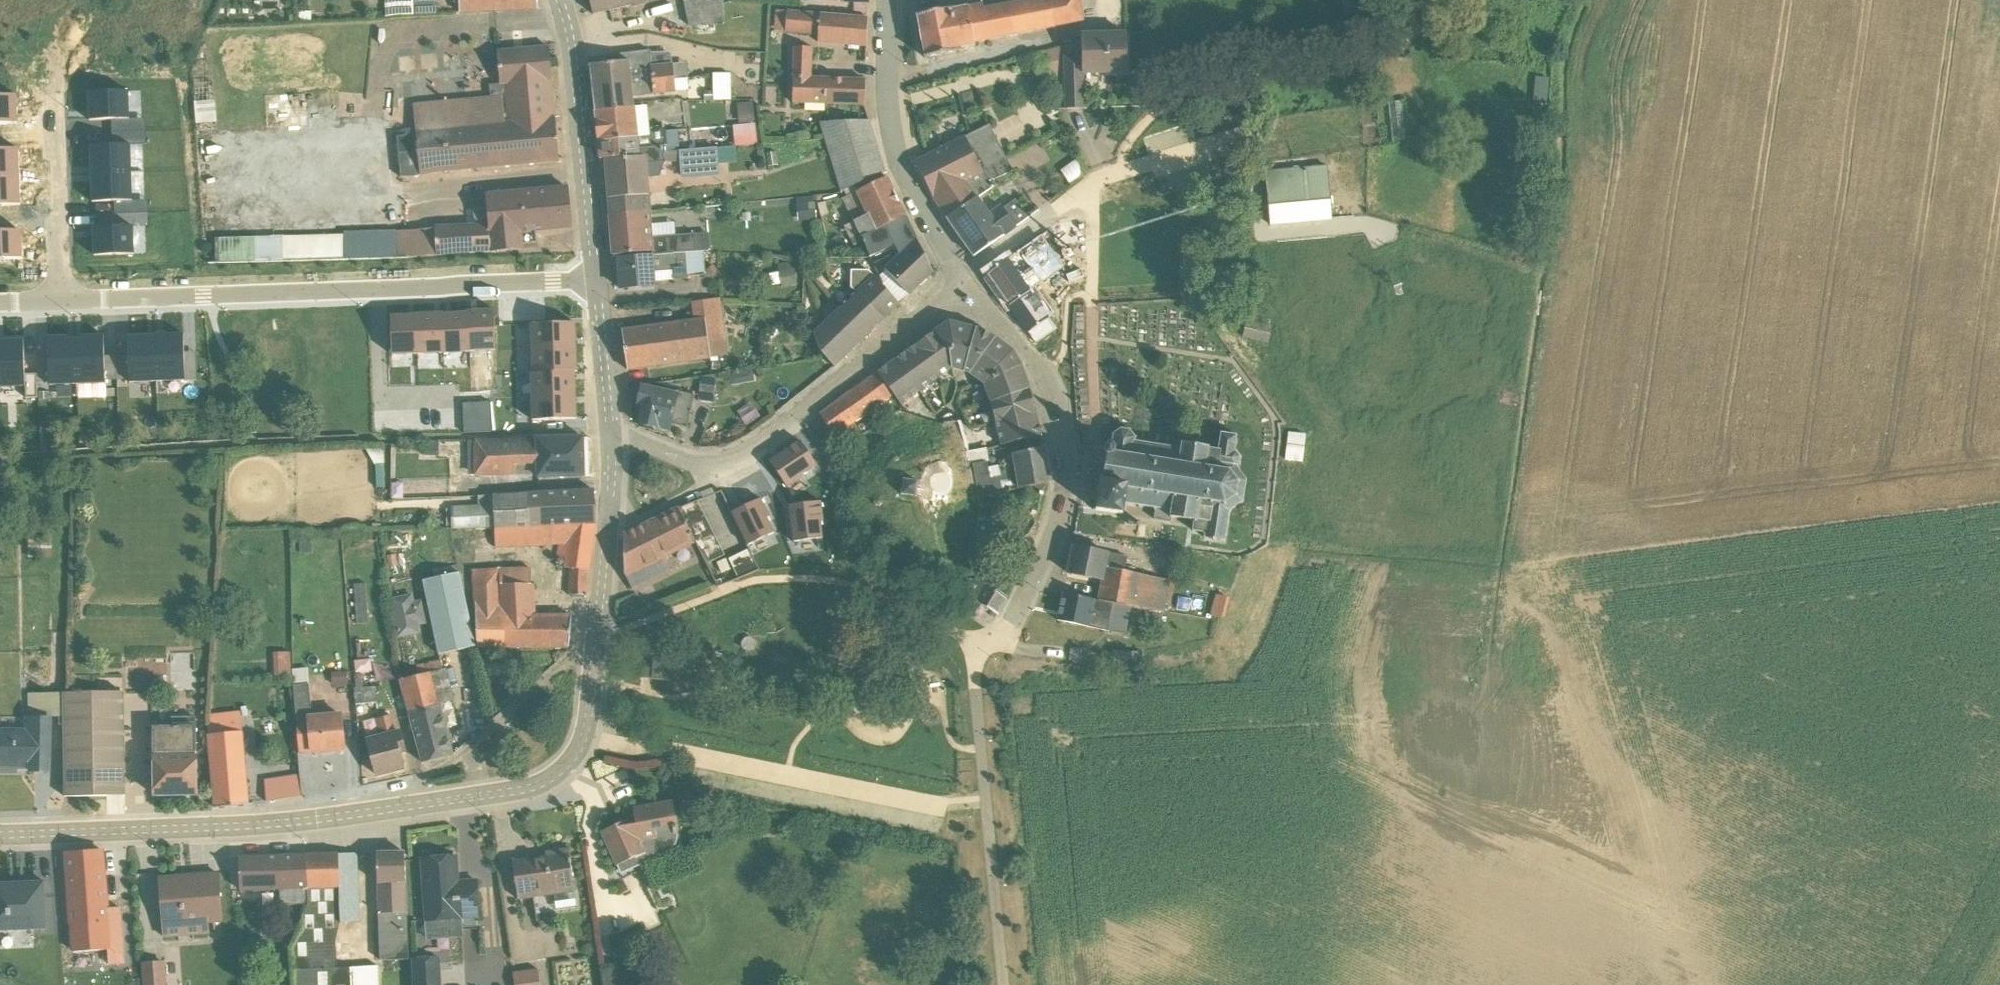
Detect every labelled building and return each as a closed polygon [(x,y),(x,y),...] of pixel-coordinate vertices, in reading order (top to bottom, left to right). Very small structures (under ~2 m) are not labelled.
[(435,16),(434,0),(384,0),(385,19),(413,18),(413,17),(435,16)] [(460,15),(537,11),(536,0),(459,0),(460,15)] [(592,17),(631,8),(632,10),(661,4),(660,1),(663,0),(588,0),(592,17)] [(723,26),(721,1),(721,0),(682,0),(688,29),(723,26)] [(915,18),(923,60),(974,50),(973,46),(1083,24),(1079,0),(1037,0),(982,10),(981,6),(915,18)] [(786,13),(785,35),(817,38),(817,45),(865,48),(866,21),(787,13),(786,13)] [(1080,58),(1063,58),(1065,111),(1082,111),(1081,77),(1126,76),(1125,34),(1079,35),(1080,58)] [(452,174),(558,163),(548,49),(496,54),(500,98),(412,106),(415,136),(396,138),(400,177),(452,174)] [(1056,50),(1037,55),(1044,81),(1056,78),(1059,49),(1056,50)] [(811,50),(792,50),(791,106),(863,107),(864,82),(811,80),(811,50)] [(633,99),(688,92),(686,65),(677,66),(676,68),(671,68),(670,57),(668,55),(649,55),(648,53),(618,56),(617,57),(618,64),(590,68),(595,114),(633,110),(633,99)] [(218,129),(216,63),(195,63),(197,130),(218,129)] [(729,77),(712,76),(713,102),(730,102),(729,77)] [(127,92),(88,93),(88,121),(128,120),(127,92)] [(1269,92),(1260,94),(1263,114),(1273,113),(1269,92)] [(0,96),(0,124),(16,123),(16,95),(0,96)] [(750,105),(736,106),(738,126),(753,124),(750,105)] [(649,138),(646,108),(595,114),(598,144),(649,138)] [(868,123),(817,125),(840,194),(884,173),(868,123)] [(753,126),(731,128),(733,148),(755,147),(753,126)] [(1011,172),(988,127),(914,164),(925,186),(929,185),(934,196),(930,198),(945,220),(976,199),(994,187),(992,182),(1011,172)] [(665,147),(663,129),(649,130),(649,138),(598,144),(600,162),(605,162),(639,158),(638,150),(664,148),(665,147)] [(130,174),(129,145),(89,147),(90,175),(130,174)] [(659,179),(663,165),(678,163),(680,180),(718,178),(717,166),(736,165),(734,149),(664,154),(664,148),(638,150),(639,158),(606,162),(610,217),(650,213),(648,180),(659,179)] [(0,150),(0,178),(18,177),(17,149),(0,150)] [(1074,162),(1059,173),(1068,186),(1084,174),(1075,161),(1074,162)] [(1326,169),(1264,174),(1268,226),(1331,222),(1326,169)] [(130,174),(90,175),(91,203),(131,201),(130,174)] [(0,178),(0,206),(19,205),(18,177),(0,178)] [(904,219),(886,179),(841,201),(852,224),(843,229),(852,248),(862,244),(860,240),(904,219)] [(536,233),(571,229),(567,190),(485,198),(488,225),(434,228),(436,257),(536,251),(536,233)] [(972,258),(1027,220),(1014,202),(1002,210),(999,207),(988,215),(976,199),(945,220),(972,258)] [(796,224),(816,222),(814,205),(795,207),(796,224)] [(650,213),(609,218),(612,257),(651,254),(652,257),(708,253),(707,236),(652,240),(650,213)] [(904,219),(860,240),(869,258),(875,256),(876,256),(892,248),(893,251),(915,241),(904,219)] [(132,227),(92,228),(93,256),(133,255),(132,227)] [(408,259),(436,257),(433,230),(343,232),(342,235),(214,239),(214,262),(408,259)] [(0,232),(0,260),(21,259),(20,231),(0,232)] [(884,291),(899,306),(931,275),(915,241),(895,250),(898,256),(883,271),(878,263),(872,266),(884,291)] [(617,260),(620,290),(620,291),(655,288),(655,283),(686,281),(686,278),(704,277),(702,254),(617,260)] [(1055,330),(1006,261),(985,276),(1033,345),(1055,330)] [(781,289),(796,287),(791,264),(777,266),(781,289)] [(855,294),(839,309),(823,325),(812,335),(818,352),(831,367),(836,367),(850,353),(867,337),(882,321),(899,306),(866,272),(850,272),(850,289),(855,294)] [(620,333),(626,371),(727,357),(719,301),(690,304),(692,322),(620,333)] [(493,313),(467,314),(469,353),(495,352),(493,313)] [(443,354),(469,353),(467,314),(442,315),(443,354)] [(391,356),(417,355),(415,315),(390,316),(391,356)] [(417,355),(443,354),(442,315),(415,315),(417,355)] [(1245,320),(1241,339),(1266,345),(1263,358),(1275,361),(1283,330),(1245,320)] [(993,339),(975,331),(947,323),(933,334),(946,356),(951,370),(962,374),(969,377),(979,384),(1017,363),(1017,362),(1012,364),(1008,357),(1008,350),(993,339)] [(530,326),(531,350),(575,349),(574,325),(530,326)] [(165,334),(155,334),(155,336),(156,382),(185,382),(182,335),(166,336),(165,334)] [(901,407),(918,394),(937,380),(951,370),(946,356),(933,334),(914,347),(895,361),(876,374),(901,407)] [(83,339),(75,340),(76,385),(104,384),(103,336),(83,337),(83,339)] [(155,336),(127,337),(128,383),(156,382),(155,336)] [(66,337),(47,338),(48,386),(76,385),(75,340),(67,340),(66,337)] [(0,342),(0,388),(24,387),(23,341),(0,342)] [(531,350),(532,375),(574,374),(576,374),(575,349),(531,350)] [(1039,437),(1034,414),(1028,390),(1019,366),(982,387),(988,402),(993,424),(999,446),(1039,437)] [(530,375),(531,398),(575,397),(574,374),(532,375),(530,375)] [(876,374),(819,416),(835,437),(893,397),(876,374)] [(698,402),(713,404),(716,377),(700,379),(698,402)] [(642,407),(638,425),(641,426),(641,429),(653,432),(654,429),(668,432),(670,426),(686,430),(693,400),(641,388),(637,406),(642,407)] [(531,398),(532,422),(576,421),(575,397),(531,398)] [(1098,484),(1094,512),(1122,517),(1124,506),(1154,511),(1152,522),(1169,525),(1170,520),(1192,524),(1191,534),(1202,535),(1202,536),(1202,540),(1223,544),(1228,513),(1242,503),(1245,482),(1234,468),(1238,466),(1239,459),(1235,454),(1233,454),(1235,437),(1219,435),(1216,452),(1180,445),(1179,451),(1135,444),(1133,438),(1128,432),(1120,430),(1118,431),(1118,432),(1113,436),(1112,435),(1111,437),(1112,438),(1110,447),(1109,446),(1107,446),(1106,447),(1105,447),(1104,448),(1103,449),(1103,451),(1103,452),(1103,454),(1103,455),(1104,456),(1105,457),(1101,484),(1098,484)] [(1286,431),(1285,461),(1306,462),(1307,432),(1286,431)] [(582,439),(467,442),(467,476),(473,476),(473,477),(535,476),(535,479),(583,478),(582,439)] [(422,456),(439,456),(439,441),(422,441),(422,456)] [(817,469),(800,442),(768,462),(785,489),(817,469)] [(382,448),(364,449),(374,465),(375,488),(384,488),(382,448)] [(984,450),(968,454),(977,500),(1048,484),(1042,450),(998,459),(999,464),(988,466),(984,450)] [(902,483),(900,498),(914,500),(916,485),(902,483)] [(703,488),(706,502),(721,499),(718,485),(703,488)] [(450,530),(594,525),(593,509),(591,510),(574,510),(573,493),(477,497),(477,505),(450,507),(450,530)] [(759,499),(730,514),(746,548),(776,534),(759,499)] [(819,502),(789,506),(793,544),(824,540),(819,502)] [(628,574),(634,588),(670,573),(664,559),(696,545),(705,566),(723,558),(699,503),(613,540),(628,574)] [(567,596),(586,597),(587,571),(594,526),(594,525),(494,529),(494,549),(557,547),(556,559),(564,560),(563,569),(567,570),(567,596)] [(1162,614),(1164,614),(1169,583),(1123,573),(1125,559),(1072,548),(1066,575),(1100,582),(1096,602),(1144,611),(1162,614)] [(748,550),(708,568),(718,590),(758,571),(756,568),(748,550)] [(474,605),(477,649),(567,647),(571,617),(535,615),(534,585),(531,585),(530,569),(471,571),(472,605),(474,605)] [(421,582),(437,656),(475,647),(459,573),(421,582)] [(974,602),(996,616),(1006,600),(976,581),(972,581),(967,581),(963,601),(968,602),(974,602)] [(356,625),(368,624),(365,584),(353,585),(356,625)] [(396,639),(420,634),(419,626),(426,624),(421,600),(413,602),(411,594),(388,599),(396,639)] [(1213,616),(1229,618),(1231,595),(1216,594),(1213,616)] [(1056,622),(1124,637),(1129,611),(1062,595),(1061,596),(1056,622)] [(630,602),(622,606),(627,616),(635,611),(630,602)] [(1144,611),(1142,621),(1160,624),(1162,614),(1144,611)] [(443,670),(440,660),(415,666),(417,676),(399,681),(421,763),(451,756),(452,755),(439,705),(453,700),(445,670),(443,670)] [(639,681),(671,685),(673,662),(653,660),(651,670),(641,669),(639,681)] [(306,669),(291,670),(298,753),(343,750),(340,713),(310,716),(308,685),(304,686),(304,682),(307,681),(306,669)] [(331,673),(331,686),(348,685),(347,672),(331,673)] [(361,675),(354,676),(355,689),(353,689),(354,704),(375,703),(375,688),(362,688),(361,675)] [(62,694),(64,797),(124,796),(122,693),(62,694)] [(62,694),(27,695),(27,716),(62,717),(62,694)] [(375,775),(402,768),(398,755),(405,753),(399,730),(396,731),(391,715),(374,720),(379,735),(366,739),(375,775)] [(30,766),(30,772),(48,772),(49,718),(24,718),(24,729),(0,729),(0,765),(30,766)] [(196,795),(194,718),(170,718),(170,727),(153,728),(154,797),(196,795)] [(247,805),(239,733),(207,736),(214,809),(247,805)] [(266,800),(300,796),(297,775),(263,780),(266,800)] [(676,828),(671,803),(633,809),(632,810),(633,814),(627,820),(600,832),(620,874),(665,854),(671,850),(676,842),(677,838),(677,835),(676,832),(674,829),(676,828)] [(555,910),(575,908),(576,907),(567,849),(545,853),(545,857),(512,862),(511,862),(517,901),(553,896),(555,910)] [(100,850),(65,853),(72,953),(100,952),(102,966),(124,964),(123,950),(121,907),(107,908),(100,850)] [(340,922),(359,923),(360,922),(356,854),(356,853),(338,854),(337,855),(340,922)] [(403,853),(376,854),(378,915),(406,914),(403,853)] [(277,906),(306,905),(306,855),(238,858),(239,893),(276,892),(277,906)] [(306,855),(306,905),(306,907),(288,949),(290,984),(378,984),(377,967),(336,969),(335,942),(340,922),(337,855),(306,855)] [(461,939),(460,920),(479,919),(476,879),(457,880),(455,857),(421,860),(427,941),(461,939)] [(159,879),(164,939),(209,935),(208,924),(220,923),(217,874),(159,879)] [(45,930),(43,882),(0,884),(0,932),(45,930)] [(408,960),(406,914),(378,915),(380,961),(408,960)] [(410,959),(412,984),(440,984),(439,957),(410,959)] [(141,963),(142,984),(166,984),(164,962),(141,963)] [(607,965),(608,984),(630,984),(629,964),(607,965)] [(511,974),(513,984),(538,984),(536,970),(511,974)]
